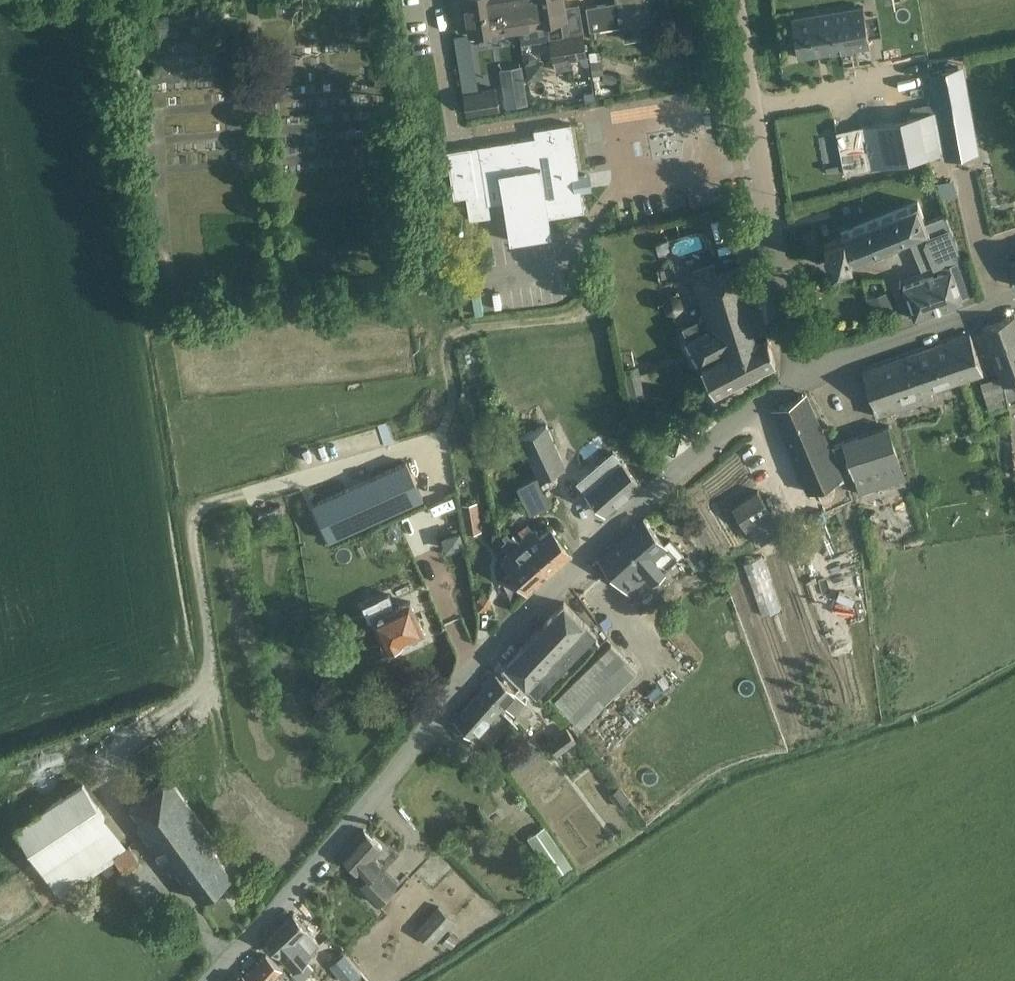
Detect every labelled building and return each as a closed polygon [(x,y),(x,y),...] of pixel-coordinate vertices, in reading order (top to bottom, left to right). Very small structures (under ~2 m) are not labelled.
[(469,33),(498,29),(498,33),(518,30),(514,0),(464,0),(469,33)] [(518,30),(547,25),(546,21),(560,19),(563,35),(549,37),(552,62),(586,56),(579,3),(564,5),(564,0),(514,0),(518,30)] [(659,0),(618,0),(586,5),(590,29),(619,25),(622,27),(624,39),(640,37),(638,24),(646,22),(657,21),(658,18),(657,9),(660,5),(659,0)] [(869,46),(862,5),(792,16),(798,57),(869,46)] [(923,49),(915,49),(915,41),(908,41),(907,57),(922,57),(923,49)] [(506,108),(528,104),(522,66),(500,69),(506,108)] [(958,66),(930,71),(944,151),(972,146),(958,66)] [(496,89),(464,94),(467,113),(499,108),(496,89)] [(919,114),(864,125),(873,167),(928,156),(942,154),(933,111),(919,114)] [(153,138),(152,122),(140,122),(141,139),(153,138)] [(535,136),(446,150),(454,197),(466,195),(470,220),(490,217),(488,202),(503,200),(510,240),(549,234),(551,233),(548,215),(584,209),(570,123),(534,128),(535,136)] [(945,215),(926,222),(918,201),(844,230),(843,230),(844,235),(823,243),(832,265),(853,257),(855,260),(872,253),(876,262),(886,258),(883,249),(908,239),(922,272),(959,256),(945,215)] [(903,284),(914,318),(963,301),(962,298),(978,292),(963,256),(941,265),(943,270),(903,284)] [(712,264),(690,271),(696,291),(703,315),(681,326),(714,393),(774,363),(766,332),(765,328),(750,276),(743,277),(718,285),(712,264)] [(893,307),(889,294),(870,300),(874,314),(893,307)] [(1014,315),(981,328),(1003,384),(1014,379),(1014,316),(1014,315)] [(916,353),(932,398),(934,397),(931,390),(983,371),(970,334),(916,353)] [(878,417),(932,398),(916,353),(863,371),(878,417)] [(842,475),(806,394),(771,410),(807,490),(842,475)] [(566,467),(538,404),(510,416),(538,479),(566,467)] [(842,440),(859,494),(906,479),(889,425),(842,440)] [(642,483),(614,451),(599,465),(607,474),(587,493),(607,515),(642,483)] [(312,502),(329,540),(423,498),(406,461),(312,502)] [(757,490),(732,506),(746,528),(771,512),(757,490)] [(476,515),(464,517),(467,533),(478,531),(476,515)] [(599,556),(592,563),(603,576),(610,569),(628,590),(656,566),(658,569),(680,550),(671,539),(665,544),(643,519),(599,556)] [(528,523),(518,531),(524,538),(552,574),(574,554),(552,525),(541,534),(536,528),(533,529),(528,523)] [(441,536),(445,550),(464,545),(460,530),(441,536)] [(529,595),(552,574),(524,538),(519,542),(512,534),(509,536),(506,532),(502,535),(506,540),(501,543),(508,551),(499,559),(529,595)] [(758,614),(779,609),(767,556),(746,560),(758,614)] [(389,593),(362,605),(369,621),(373,620),(386,649),(388,648),(393,651),(401,648),(402,641),(424,631),(410,601),(395,607),(389,593)] [(526,686),(536,697),(596,634),(585,623),(564,603),(503,666),(525,687),(526,686)] [(610,645),(554,701),(581,728),(637,671),(610,645)] [(504,705),(525,724),(531,718),(528,715),(534,708),(496,673),(482,689),(502,707),(504,705)] [(454,731),(468,744),(502,707),(482,689),(454,719),(460,724),(454,731)] [(566,727),(548,743),(558,755),(577,740),(566,727)] [(177,869),(199,900),(233,876),(210,844),(215,840),(170,778),(165,782),(131,806),(142,822),(137,825),(172,872),(177,869)] [(14,827),(60,897),(97,873),(94,868),(79,845),(111,825),(84,783),(14,827)] [(609,794),(620,808),(629,801),(618,787),(609,794)] [(527,838),(554,878),(572,865),(544,826),(527,838)] [(356,886),(376,904),(398,882),(380,864),(372,857),(382,846),(363,829),(341,854),(365,876),(356,886)] [(438,905),(415,930),(432,946),(455,921),(438,905)] [(266,940),(294,969),(319,945),(305,930),(307,928),(294,914),(266,940)] [(360,971),(361,971),(344,951),(329,963),(344,980),(368,980),(360,971)] [(237,980),(275,980),(272,979),(282,968),(266,955),(246,978),(243,975),(237,980)]
